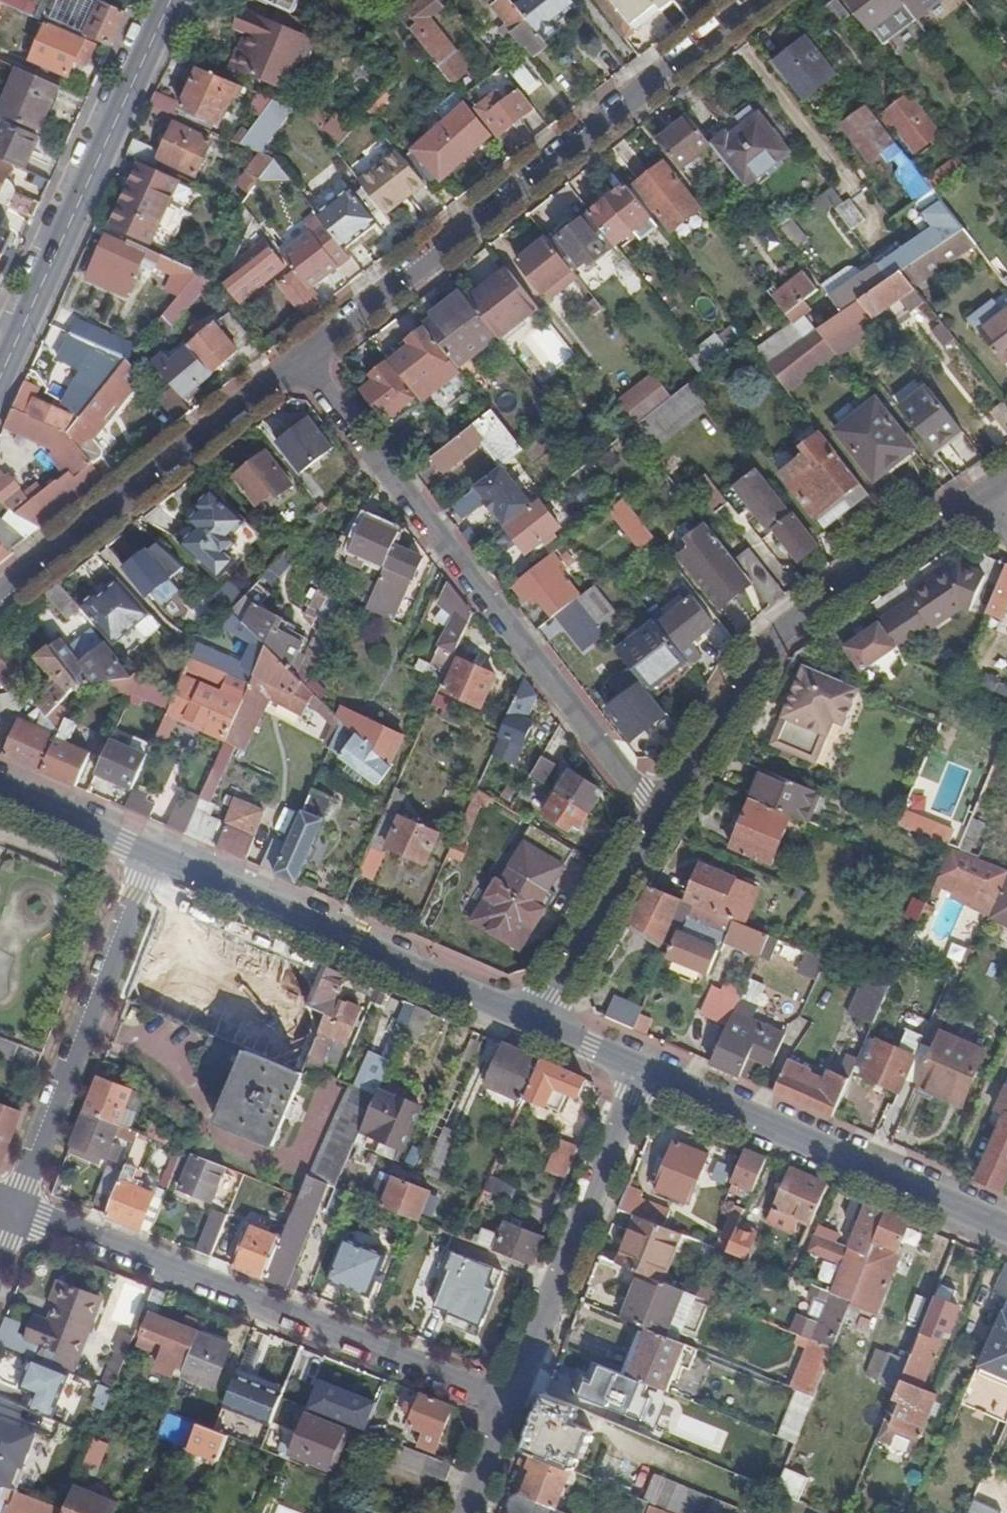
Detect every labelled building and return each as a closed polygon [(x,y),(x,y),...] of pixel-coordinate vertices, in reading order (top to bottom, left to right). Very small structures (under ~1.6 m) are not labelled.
[(44,0),(32,0),(26,13),(37,17),(39,13),(44,0)] [(112,45),(120,29),(127,13),(97,0),(44,0),(39,13),(89,35),(112,45)] [(295,12),(300,0),(268,0),(295,12)] [(474,72),(461,56),(432,19),(445,8),(439,0),(427,0),(417,8),(403,20),(452,80),(462,72),(467,78),(474,72)] [(550,47),(530,21),(528,21),(510,0),(507,0),(496,9),(509,25),(501,31),(508,40),(514,35),(526,51),(528,50),(535,59),(550,47)] [(582,12),(572,0),(529,0),(519,7),(530,21),(550,47),(565,34),(561,29),(582,12)] [(677,1),(675,0),(597,0),(596,1),(628,42),(639,33),(634,25),(658,6),(663,12),(677,1)] [(852,17),(838,0),(835,0),(825,8),(839,27),(852,17)] [(905,3),(903,0),(858,0),(853,5),(872,29),(905,3)] [(919,21),(945,0),(903,0),(905,3),(919,21)] [(274,24),(315,42),(321,28),(281,10),(275,22),(274,24)] [(241,49),(233,67),(293,93),(315,42),(274,24),(275,22),(246,11),(238,29),(248,33),(253,35),(246,51),(241,49)] [(50,23),(87,39),(89,35),(39,13),(37,17),(50,23)] [(69,77),(87,39),(50,23),(32,61),(69,77)] [(253,35),(248,33),(241,49),(246,51),(253,35)] [(777,63),(800,93),(811,85),(806,78),(825,62),(808,39),(777,63)] [(461,56),(474,72),(479,68),(466,52),(461,56)] [(526,64),(514,72),(529,94),(541,85),(526,64)] [(1,113),(40,132),(61,85),(20,68),(1,113)] [(239,85),(201,68),(184,108),(221,125),(239,85)] [(402,85),(398,80),(369,115),(373,120),(402,85)] [(501,136),(536,108),(523,91),(513,99),(510,102),(505,95),(508,93),(504,88),(500,91),(501,92),(481,109),(480,110),(501,136)] [(153,108),(175,111),(177,96),(155,93),(153,108)] [(513,99),(508,93),(505,95),(510,102),(513,99)] [(910,95),(880,118),(889,130),(894,127),(916,154),(941,136),(910,95)] [(275,100),(242,145),(259,153),(290,107),(275,100)] [(494,136),(468,104),(448,121),(441,114),(430,125),(436,132),(432,135),(444,150),(418,173),(423,180),(428,185),(432,191),(494,136)] [(322,132),(332,124),(318,108),(309,115),(322,132)] [(728,133),(712,145),(746,189),(792,154),(761,114),(731,137),(728,133)] [(889,140),(870,114),(858,124),(854,119),(845,125),(871,161),(881,154),(877,149),(889,140)] [(337,151),(356,129),(344,115),(332,124),(322,132),(337,151)] [(688,116),(658,140),(682,170),(711,147),(688,116)] [(25,168),(39,138),(5,123),(0,134),(0,157),(25,168)] [(163,153),(136,140),(130,154),(157,166),(160,159),(197,175),(213,142),(176,125),(163,153)] [(399,151),(389,139),(351,169),(361,181),(399,151)] [(423,180),(418,173),(399,151),(361,181),(366,188),(382,209),(384,211),(423,180)] [(208,173),(201,185),(244,205),(276,160),(263,154),(250,171),(257,177),(247,190),(208,173)] [(934,190),(969,167),(961,157),(927,181),(934,190)] [(922,199),(934,190),(909,159),(898,168),(922,199)] [(636,186),(672,232),(700,210),(664,163),(636,186)] [(34,218),(41,203),(3,186),(11,169),(0,164),(0,202),(6,205),(34,218)] [(331,165),(310,182),(329,205),(350,188),(331,165)] [(180,184),(140,166),(113,226),(152,243),(180,184)] [(428,185),(423,180),(384,211),(388,216),(428,185)] [(627,185),(610,199),(638,235),(643,231),(640,227),(652,217),(627,185)] [(373,215),(382,209),(366,188),(358,195),(353,189),(320,216),(345,248),(379,222),(373,215)] [(610,199),(592,213),(617,245),(629,236),(632,239),(638,235),(610,199)] [(852,200),(847,203),(837,211),(852,231),(866,219),(852,200)] [(900,274),(964,230),(942,202),(924,214),(933,228),(895,254),(891,248),(873,259),(878,266),(880,265),(891,280),(900,274)] [(552,244),(573,271),(588,259),(592,263),(617,245),(592,213),(552,244)] [(353,259),(345,248),(320,216),(307,226),(313,233),(284,256),(296,271),(312,292),(353,259)] [(643,231),(638,235),(642,241),(660,227),(652,217),(640,227),(643,231)] [(793,222),(780,232),(795,252),(808,242),(793,222)] [(13,235),(0,229),(0,263),(13,235)] [(913,289),(975,245),(964,230),(900,274),(913,289)] [(199,273),(113,234),(111,239),(108,238),(97,259),(101,261),(92,281),(128,298),(142,267),(146,257),(159,263),(157,267),(183,279),(173,292),(179,297),(199,273)] [(552,244),(547,238),(518,261),(543,294),(573,271),(552,244)] [(227,287),(240,302),(286,266),(274,250),(273,251),(267,244),(240,265),(246,272),(227,287)] [(146,257),(142,267),(154,272),(157,267),(159,263),(146,257)] [(832,298),(843,313),(860,302),(891,280),(880,265),(878,266),(864,275),(832,298)] [(829,278),(821,284),(832,298),(864,275),(861,272),(856,269),(848,269),(831,281),(829,278)] [(497,336),(499,339),(538,309),(508,270),(469,300),(497,336)] [(307,319),(323,307),(312,292),(296,271),(286,279),(295,291),(289,296),(307,319)] [(175,321),(211,278),(199,273),(179,297),(164,316),(168,321),(171,317),(175,321)] [(805,273),(774,298),(788,316),(819,290),(805,273)] [(860,302),(873,319),(913,290),(900,274),(891,280),(860,302)] [(878,325),(883,331),(913,309),(922,301),(913,290),(873,319),(878,325)] [(603,310),(591,294),(583,300),(595,315),(603,310)] [(466,296),(426,326),(458,367),(497,336),(469,300),(466,296)] [(944,347),(953,339),(922,301),(913,309),(944,347)] [(837,352),(839,355),(878,325),(873,319),(860,302),(843,313),(820,330),(837,352)] [(1006,364),(1006,311),(1003,314),(994,302),(970,320),(1006,365),(1006,364)] [(191,347),(214,373),(252,340),(229,314),(211,329),(205,322),(202,322),(194,329),(194,334),(186,341),(191,347)] [(179,332),(168,321),(164,316),(159,323),(171,338),(179,332)] [(129,360),(133,355),(139,348),(80,321),(74,335),(129,360)] [(757,350),(768,365),(806,339),(794,323),(757,350)] [(719,338),(730,352),(748,339),(736,325),(719,338)] [(411,345),(390,361),(422,402),(458,373),(424,328),(408,340),(411,345)] [(768,365),(789,391),(837,352),(820,330),(806,339),(768,365)] [(41,390),(26,383),(14,409),(64,429),(70,432),(129,360),(74,335),(68,332),(58,354),(90,369),(82,386),(81,385),(76,396),(79,398),(71,415),(37,401),(41,390)] [(701,352),(712,367),(730,352),(719,338),(701,352)] [(186,397),(214,373),(191,347),(176,360),(172,355),(168,359),(165,356),(156,363),(186,397)] [(129,360),(133,364),(137,359),(133,355),(129,360)] [(106,478),(115,470),(103,456),(103,449),(94,437),(110,419),(111,420),(121,409),(120,407),(145,379),(133,364),(129,360),(70,432),(73,435),(106,478)] [(389,425),(419,404),(387,365),(372,376),(376,382),(364,392),(389,425)] [(613,404),(633,429),(672,397),(653,373),(613,404)] [(640,438),(651,452),(708,406),(690,384),(672,397),(633,429),(640,438)] [(934,452),(961,430),(929,389),(902,410),(934,452)] [(179,423),(191,414),(177,397),(166,406),(177,421),(179,423)] [(875,478),(913,448),(876,402),(838,430),(875,478)] [(1006,431),(1006,407),(1004,403),(992,413),(1006,431)] [(55,448),(64,429),(14,409),(6,426),(55,448)] [(485,441),(504,466),(524,451),(493,411),(454,442),(433,459),(444,473),(485,441)] [(279,442),(302,471),(333,447),(311,418),(279,442)] [(557,437),(569,428),(563,420),(551,429),(557,437)] [(825,529),(870,494),(813,422),(795,436),(813,460),(801,470),(798,466),(784,476),(825,529)] [(633,429),(597,456),(599,459),(604,457),(609,463),(640,438),(633,429)] [(106,478),(73,435),(68,439),(71,443),(57,454),(70,472),(45,491),(38,484),(25,494),(11,476),(8,478),(0,468),(0,501),(7,509),(13,513),(42,527),(106,478)] [(235,476),(258,504),(289,480),(267,452),(235,476)] [(497,513),(507,527),(534,506),(504,466),(476,487),(488,501),(485,503),(494,514),(497,513)] [(801,562),(819,548),(758,469),(735,487),(772,534),(776,531),(801,562)] [(695,485),(717,514),(729,504),(707,475),(695,485)] [(182,543),(218,577),(234,560),(224,552),(235,540),(230,535),(244,519),(211,489),(196,506),(199,509),(189,520),(197,526),(182,543)] [(641,548),(655,537),(624,498),(610,509),(641,548)] [(534,506),(507,527),(528,553),(561,527),(540,501),(534,506)] [(42,527),(13,513),(5,521),(0,517),(0,552),(3,548),(10,552),(12,550),(42,527)] [(400,534),(368,519),(350,560),(363,566),(368,558),(386,566),(367,608),(392,619),(411,577),(414,578),(423,558),(396,543),(400,534)] [(745,572),(736,561),(709,526),(689,540),(698,552),(684,563),(722,610),(747,591),(737,578),(745,572)] [(185,568),(158,543),(150,550),(147,550),(126,567),(149,596),(185,568)] [(755,585),(772,606),(786,596),(751,550),(736,561),(745,572),(755,585)] [(554,554),(513,585),(526,601),(535,594),(553,616),(580,595),(562,572),(565,569),(554,554)] [(282,555),(265,577),(277,587),(294,564),(282,555)] [(919,631),(923,634),(962,608),(972,611),(987,576),(957,564),(911,595),(912,599),(893,613),(895,614),(919,631)] [(1006,606),(1006,568),(987,616),(1001,621),(1006,606)] [(747,591),(755,585),(745,572),(737,578),(747,591)] [(79,607),(80,608),(113,646),(152,613),(121,580),(100,597),(96,594),(79,607)] [(456,589),(450,582),(440,601),(458,616),(442,645),(457,652),(474,613),(456,589)] [(691,665),(693,666),(704,657),(693,642),(715,625),(682,583),(675,589),(686,603),(666,618),(655,605),(648,610),(656,621),(691,665)] [(59,584),(47,594),(69,617),(80,608),(79,607),(59,584)] [(216,596),(232,610),(244,598),(228,584),(216,596)] [(594,586),(577,599),(599,627),(615,614),(594,586)] [(232,610),(241,619),(267,644),(290,668),(307,639),(282,625),(284,620),(244,598),(232,610)] [(577,599),(558,614),(584,649),(604,634),(599,627),(577,599)] [(883,624),(899,648),(919,631),(895,614),(883,624)] [(200,644),(194,658),(250,683),(267,644),(241,619),(232,628),(252,646),(243,667),(200,644)] [(618,651),(642,683),(652,695),(691,665),(656,621),(618,651)] [(864,673),(899,648),(883,624),(832,658),(848,682),(863,672),(864,673)] [(16,676),(26,667),(0,636),(0,654),(16,676)] [(62,639),(52,646),(82,683),(115,679),(122,679),(115,665),(119,661),(106,645),(82,663),(62,639)] [(314,643),(298,676),(306,684),(323,648),(314,643)] [(267,644),(250,683),(247,691),(243,702),(226,740),(233,742),(238,731),(243,734),(266,692),(299,707),(309,687),(306,684),(298,676),(290,668),(267,644)] [(35,700),(60,734),(68,717),(71,709),(59,706),(76,689),(79,690),(82,683),(52,646),(38,656),(54,675),(49,679),(54,684),(35,700)] [(11,692),(22,684),(16,676),(0,654),(0,678),(11,692)] [(193,657),(177,694),(176,695),(179,696),(185,698),(176,718),(192,725),(190,729),(198,733),(199,729),(226,740),(243,702),(194,681),(198,672),(238,690),(247,691),(250,683),(194,658),(193,657)] [(459,659),(455,657),(434,705),(438,707),(445,690),(459,659)] [(495,675),(459,659),(445,690),(482,707),(495,675)] [(350,663),(343,660),(340,666),(348,669),(350,663)] [(845,726),(861,690),(805,667),(791,702),(796,704),(790,718),(785,716),(772,745),(818,765),(836,723),(845,726)] [(133,677),(122,679),(115,679),(114,692),(126,692),(130,701),(132,697),(141,678),(137,672),(133,677)] [(177,694),(141,678),(132,697),(142,701),(146,692),(171,706),(176,695),(177,694)] [(538,696),(526,681),(501,735),(522,745),(533,723),(526,720),(538,696)] [(633,740),(667,714),(652,695),(642,683),(609,710),(633,740)] [(0,695),(0,702),(20,709),(30,693),(22,684),(11,692),(0,695)] [(341,722),(337,718),(312,692),(308,701),(322,716),(331,725),(326,738),(333,741),(341,722)] [(333,741),(330,749),(378,784),(390,768),(389,766),(396,752),(388,749),(395,734),(366,719),(358,735),(348,724),(353,718),(345,710),(337,718),(341,722),(333,741)] [(58,737),(44,772),(66,782),(77,787),(91,754),(67,742),(69,738),(71,738),(75,731),(70,729),(74,721),(68,717),(60,734),(58,737)] [(70,729),(75,731),(78,723),(74,721),(70,729)] [(21,722),(6,755),(44,772),(58,737),(21,722)] [(154,745),(161,730),(149,725),(143,740),(154,745)] [(522,745),(501,735),(493,754),(513,763),(522,745)] [(113,738),(98,773),(102,775),(118,740),(113,738)] [(150,754),(118,740),(102,775),(134,790),(150,754)] [(555,764),(543,757),(531,777),(543,784),(555,764)] [(218,771),(214,768),(201,798),(210,802),(220,777),(216,775),(218,771)] [(812,790),(763,771),(752,800),(792,816),(800,819),(812,790)] [(558,793),(589,813),(598,799),(593,796),(598,789),(571,772),(558,793)] [(405,784),(399,782),(374,841),(426,863),(439,832),(397,814),(407,792),(402,790),(405,784)] [(277,875),(298,884),(334,798),(313,789),(287,848),(277,875)] [(580,827),(589,813),(558,793),(544,814),(570,831),(575,824),(580,827)] [(131,797),(125,809),(147,818),(152,806),(131,797)] [(218,849),(226,826),(208,817),(214,804),(210,802),(201,798),(196,809),(185,834),(218,849)] [(236,856),(247,861),(264,811),(236,799),(226,826),(218,849),(236,856)] [(792,816),(752,800),(732,848),(772,864),(792,816)] [(168,827),(185,834),(196,809),(179,802),(168,827)] [(979,805),(974,818),(986,822),(979,839),(985,842),(981,854),(1006,864),(1006,816),(979,805)] [(898,825),(947,844),(953,831),(904,812),(898,825)] [(980,857),(981,854),(985,842),(979,839),(986,822),(974,818),(961,850),(980,857)] [(465,840),(457,835),(448,856),(461,861),(467,847),(463,845),(465,840)] [(262,868),(277,875),(287,848),(273,842),(262,868)] [(1006,880),(1006,868),(980,857),(961,850),(951,846),(941,870),(961,878),(958,884),(977,892),(980,886),(1000,895),(1006,880)] [(24,1046),(88,884),(8,853),(0,873),(0,1036),(20,1044),(24,1046)] [(554,895),(507,866),(473,921),(516,947),(531,924),(535,927),(554,895)] [(722,910),(720,916),(738,923),(744,926),(759,889),(701,867),(689,897),(722,910)] [(961,878),(941,870),(938,876),(958,884),(961,878)] [(1000,895),(998,901),(995,908),(1006,913),(1006,880),(1000,895)] [(998,901),(1000,895),(980,886),(977,892),(998,901)] [(694,905),(652,889),(632,922),(662,941),(672,918),(686,923),(688,919),(694,905)] [(153,937),(195,954),(210,916),(199,912),(178,902),(165,909),(153,937)] [(903,922),(916,928),(925,908),(912,902),(903,922)] [(720,916),(694,905),(688,919),(728,935),(726,940),(730,942),(738,923),(720,916)] [(995,908),(990,918),(1006,925),(1006,913),(995,908)] [(728,935),(688,919),(686,923),(682,934),(677,932),(666,957),(683,963),(680,968),(690,971),(692,967),(709,973),(718,949),(721,950),(726,940),(728,935)] [(662,941),(632,922),(628,927),(660,947),(662,941)] [(761,954),(769,936),(744,926),(738,923),(730,942),(761,954)] [(521,949),(535,927),(531,924),(516,947),(521,949)] [(824,958),(780,940),(769,936),(761,954),(760,956),(816,979),(824,958)] [(153,937),(150,944),(192,961),(195,954),(153,937)] [(826,959),(824,958),(816,979),(817,979),(826,959)] [(327,967),(312,961),(299,989),(303,1006),(309,1009),(327,967)] [(327,967),(309,1009),(313,1011),(318,1013),(328,1017),(307,1067),(320,1072),(334,1039),(349,1045),(362,1012),(338,1001),(348,977),(327,967)] [(891,985),(866,975),(850,1015),(874,1025),(891,985)] [(372,987),(365,984),(363,992),(368,994),(372,987)] [(740,1001),(740,1000),(712,988),(700,1016),(727,1029),(740,1001)] [(295,1008),(252,990),(237,1024),(255,1032),(252,1038),(261,1043),(264,1036),(280,1043),(295,1008)] [(386,993),(379,990),(374,1000),(381,1003),(386,993)] [(615,997),(605,1017),(618,1023),(634,1029),(643,1009),(615,997)] [(194,998),(182,1025),(193,1029),(204,1003),(194,998)] [(757,1007),(740,1000),(740,1001),(727,1029),(711,1064),(741,1077),(751,1055),(757,1058),(773,1065),(786,1035),(751,1020),(757,1007)] [(432,1014),(418,1007),(405,1036),(420,1042),(432,1014)] [(899,1050),(870,1036),(854,1071),(900,1092),(924,1037),(908,1030),(899,1050)] [(941,1032),(918,1085),(949,1099),(950,1095),(966,1101),(987,1052),(941,1032)] [(20,1044),(0,1036),(0,1053),(14,1059),(20,1044)] [(512,1049),(504,1045),(487,1084),(527,1101),(528,1098),(543,1062),(512,1049)] [(303,1076),(249,1053),(219,1124),(275,1147),(305,1076),(303,1076)] [(373,1053),(358,1088),(378,1097),(379,1095),(394,1062),(373,1053)] [(741,1077),(748,1080),(757,1058),(751,1055),(741,1077)] [(789,1059),(775,1091),(799,1102),(834,1118),(851,1078),(830,1070),(822,1089),(807,1083),(813,1070),(789,1059)] [(543,1062),(528,1098),(550,1108),(558,1089),(568,1094),(580,1099),(588,1081),(568,1073),(543,1062)] [(339,1074),(337,1079),(349,1084),(351,1079),(339,1074)] [(93,1091),(85,1112),(140,1134),(143,1125),(124,1117),(134,1093),(98,1078),(93,1091)] [(358,1088),(351,1085),(312,1178),(329,1184),(338,1188),(339,1188),(358,1145),(378,1097),(358,1088)] [(1006,1087),(996,1110),(1006,1114),(1006,1115),(1006,1088),(1006,1087)] [(558,1089),(550,1108),(561,1112),(568,1094),(558,1089)] [(410,1110),(379,1095),(378,1097),(358,1145),(368,1149),(373,1136),(385,1141),(379,1154),(400,1162),(410,1136),(401,1132),(410,1110)] [(950,1095),(949,1099),(964,1105),(966,1101),(950,1095)] [(21,1114),(0,1105),(0,1168),(21,1114)] [(419,1113),(410,1110),(401,1132),(410,1136),(419,1113)] [(85,1112),(70,1152),(95,1161),(97,1155),(104,1157),(118,1162),(124,1147),(114,1142),(117,1136),(136,1143),(140,1134),(85,1112)] [(978,1180),(983,1183),(1006,1129),(1006,1115),(1006,1114),(978,1180)] [(157,1127),(152,1138),(165,1143),(170,1132),(157,1127)] [(447,1128),(426,1175),(444,1183),(464,1136),(447,1128)] [(983,1183),(1003,1191),(1006,1183),(1006,1129),(983,1183)] [(115,1199),(108,1217),(129,1226),(143,1231),(155,1196),(131,1187),(138,1170),(136,1168),(146,1142),(145,1141),(147,1136),(140,1134),(136,1143),(125,1173),(115,1199)] [(548,1174),(568,1182),(581,1150),(561,1142),(548,1174)] [(709,1158),(675,1143),(657,1192),(690,1205),(709,1158)] [(759,1158),(749,1153),(736,1184),(740,1186),(737,1192),(744,1196),(748,1189),(755,1193),(769,1162),(759,1158)] [(97,1155),(95,1161),(103,1164),(104,1157),(97,1155)] [(228,1169),(196,1156),(182,1190),(215,1203),(228,1169)] [(100,1193),(115,1199),(125,1173),(113,1168),(108,1170),(100,1193)] [(802,1176),(792,1172),(776,1211),(804,1224),(802,1230),(798,1228),(778,1275),(788,1279),(789,1278),(808,1233),(828,1188),(802,1176)] [(494,1177),(487,1193),(514,1205),(520,1189),(494,1177)] [(329,1184),(312,1178),(310,1178),(302,1198),(294,1217),(285,1240),(268,1281),(287,1289),(295,1269),(329,1184)] [(403,1215),(414,1187),(396,1180),(386,1202),(382,1200),(380,1205),(403,1215)] [(432,1194),(414,1187),(403,1215),(417,1220),(421,1221),(432,1194)] [(351,1194),(339,1188),(338,1188),(327,1215),(340,1221),(351,1194)] [(672,1214),(642,1201),(645,1194),(629,1188),(620,1210),(637,1218),(666,1229),(672,1214)] [(302,1198),(290,1194),(283,1212),(294,1217),(302,1198)] [(889,1214),(869,1206),(851,1252),(870,1260),(889,1214)] [(747,1213),(737,1209),(718,1250),(728,1255),(738,1232),(747,1213)] [(900,1252),(911,1223),(889,1214),(870,1260),(853,1305),(878,1315),(901,1259),(900,1252)] [(204,1242),(217,1248),(222,1236),(228,1220),(215,1215),(204,1242)] [(666,1229),(637,1218),(618,1264),(636,1272),(665,1283),(684,1237),(666,1229)] [(244,1271),(268,1281),(285,1240),(263,1232),(265,1227),(254,1224),(236,1268),(244,1271)] [(486,1231),(480,1244),(486,1247),(508,1256),(534,1266),(545,1239),(507,1225),(502,1238),(486,1231)] [(738,1232),(728,1255),(732,1256),(746,1262),(756,1240),(738,1232)] [(217,1248),(213,1259),(224,1264),(233,1241),(222,1236),(217,1248)] [(836,1254),(839,1246),(815,1237),(813,1242),(818,1244),(816,1248),(833,1255),(836,1254)] [(388,1257),(346,1240),(329,1281),(372,1298),(388,1257)] [(493,1305),(507,1271),(450,1249),(442,1268),(453,1272),(439,1308),(452,1313),(448,1323),(471,1332),(483,1301),(493,1305)] [(718,1250),(716,1250),(699,1297),(713,1303),(732,1256),(728,1255),(718,1250)] [(832,1297),(853,1305),(870,1260),(851,1252),(832,1297)] [(995,1295),(1006,1300),(1006,1267),(995,1295)] [(287,1289),(297,1292),(302,1278),(299,1271),(295,1269),(287,1289)] [(677,1288),(665,1283),(636,1272),(618,1318),(648,1331),(658,1335),(677,1288)] [(32,1342),(37,1343),(59,1352),(56,1360),(75,1367),(87,1337),(101,1300),(59,1283),(52,1300),(58,1303),(50,1323),(42,1320),(32,1342)] [(834,1353),(853,1305),(832,1297),(808,1287),(806,1293),(811,1295),(810,1297),(829,1304),(820,1327),(800,1318),(793,1336),(834,1353)] [(162,1372),(183,1381),(185,1377),(202,1335),(205,1326),(191,1320),(186,1329),(158,1317),(167,1295),(155,1290),(138,1331),(144,1333),(139,1346),(164,1356),(160,1368),(162,1372)] [(903,1383),(923,1392),(951,1322),(956,1324),(961,1313),(960,1307),(937,1298),(923,1333),(911,1364),(903,1383)] [(1004,1314),(980,1367),(1006,1379),(1006,1315),(1004,1314)] [(858,1315),(855,1332),(871,1335),(874,1318),(858,1315)] [(0,1333),(0,1345),(32,1357),(37,1343),(32,1342),(16,1335),(19,1326),(5,1320),(0,1333)] [(803,1349),(787,1388),(798,1392),(815,1400),(834,1353),(793,1336),(774,1328),(771,1336),(803,1349)] [(633,1357),(625,1376),(668,1393),(678,1366),(690,1370),(698,1351),(658,1335),(648,1331),(637,1358),(633,1357)] [(124,1333),(123,1335),(108,1375),(119,1380),(136,1338),(124,1333)] [(197,1424),(199,1426),(217,1432),(227,1407),(232,1394),(218,1387),(233,1348),(202,1335),(185,1377),(217,1390),(206,1402),(197,1424)] [(878,1382),(899,1391),(903,1383),(911,1364),(889,1355),(878,1382)] [(30,1412),(53,1420),(72,1373),(39,1360),(32,1378),(27,1376),(21,1389),(37,1395),(30,1412)] [(238,1378),(285,1396),(288,1390),(241,1371),(238,1378)] [(103,1385),(115,1390),(119,1380),(108,1375),(103,1385)] [(227,1407),(274,1426),(284,1399),(285,1396),(238,1378),(232,1394),(227,1407)] [(585,1397),(552,1381),(546,1396),(579,1411),(585,1397)] [(938,1397),(932,1395),(923,1392),(903,1383),(899,1391),(896,1400),(902,1404),(893,1427),(920,1438),(923,1432),(924,1433),(938,1397)] [(96,1408),(106,1412),(115,1390),(103,1385),(101,1384),(97,1395),(100,1397),(96,1408)] [(798,1392),(780,1438),(797,1446),(815,1400),(798,1392)] [(455,1408),(423,1396),(419,1407),(409,1403),(405,1413),(416,1417),(412,1427),(418,1430),(416,1435),(423,1438),(420,1447),(438,1453),(455,1408)] [(579,1411),(546,1396),(534,1428),(524,1453),(572,1473),(578,1458),(584,1460),(595,1433),(575,1424),(580,1411),(579,1411)] [(160,1439),(189,1451),(199,1426),(197,1424),(170,1414),(160,1439)] [(280,1457),(286,1460),(291,1462),(293,1456),(331,1471),(348,1430),(310,1416),(300,1441),(289,1437),(280,1457)] [(33,1498),(54,1441),(0,1420),(0,1485),(33,1498)] [(189,1451),(220,1462),(230,1438),(217,1432),(199,1426),(189,1451)] [(780,1438),(771,1435),(764,1453),(778,1459),(772,1472),(710,1445),(704,1462),(777,1493),(778,1493),(785,1475),(797,1446),(780,1438)] [(108,1446),(94,1440),(84,1465),(98,1471),(108,1446)] [(455,1466),(402,1446),(395,1465),(421,1476),(423,1471),(449,1482),(455,1466)] [(572,1473),(524,1453),(518,1466),(534,1473),(524,1497),(557,1510),(572,1473)] [(785,1475),(778,1493),(803,1504),(811,1487),(785,1475)] [(667,1483),(657,1507),(668,1512),(670,1512),(741,1512),(667,1483)] [(2,1496),(11,1499),(5,1512),(26,1512),(29,1512),(65,1512),(66,1511),(33,1498),(0,1485),(0,1502),(2,1496)] [(118,1504),(75,1488),(66,1511),(65,1512),(114,1512),(118,1504)] [(524,1497),(520,1495),(512,1512),(565,1512),(557,1510),(524,1497)] [(628,1496),(623,1509),(632,1512),(646,1512),(650,1505),(628,1496)] [(646,1512),(668,1512),(657,1507),(650,1505),(646,1512)]
